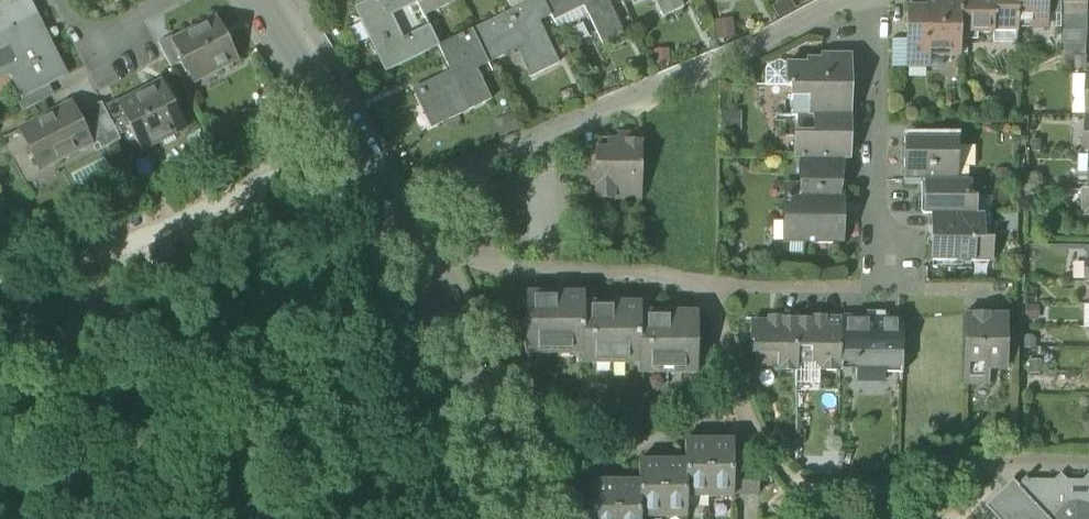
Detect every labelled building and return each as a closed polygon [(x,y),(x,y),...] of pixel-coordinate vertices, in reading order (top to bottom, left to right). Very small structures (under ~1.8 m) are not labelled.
[(32,17),(36,15),(28,0),(0,0),(0,33),(32,17)] [(438,45),(439,45),(429,25),(403,37),(392,14),(417,1),(417,0),(369,0),(367,1),(373,12),(360,18),(377,54),(380,53),(388,69),(438,45)] [(455,0),(417,0),(417,1),(424,15),(455,0)] [(512,9),(532,0),(508,0),(512,9)] [(539,21),(551,15),(544,0),(532,0),(512,9),(510,10),(520,31),(532,26),(532,24),(539,21)] [(624,35),(608,0),(544,0),(551,15),(553,20),(584,5),(589,15),(603,45),(624,35)] [(683,6),(680,0),(655,0),(663,16),(683,6)] [(778,19),(797,9),(792,0),(782,0),(771,6),(778,19)] [(928,68),(928,57),(943,57),(959,57),(959,33),(959,25),(943,25),(943,0),(925,0),(925,7),(920,7),(919,29),(906,29),(906,39),(906,68),(909,68),(924,68),(928,68)] [(959,25),(959,0),(943,0),(943,25),(959,25)] [(959,25),(959,33),(993,34),(993,32),(1016,32),(1016,29),(1016,26),(1016,6),(1010,6),(1010,1),(991,0),(959,0),(959,25)] [(1016,6),(1016,26),(1031,26),(1032,21),(1047,21),(1047,14),(1047,0),(1016,0),(1016,6)] [(1047,14),(1060,15),(1060,3),(1061,0),(1047,0),(1047,14)] [(1060,15),(1060,17),(1087,17),(1087,4),(1060,3),(1060,15)] [(584,5),(553,20),(558,30),(589,15),(584,5)] [(906,29),(919,29),(920,7),(907,7),(906,29)] [(520,31),(510,10),(472,29),(488,62),(525,45),(526,44),(520,31)] [(183,61),(193,81),(238,58),(217,16),(206,22),(206,23),(174,39),(172,40),(183,61)] [(32,17),(0,33),(0,72),(10,67),(23,94),(24,95),(42,86),(66,74),(45,32),(41,35),(32,17)] [(1060,30),(1086,30),(1087,17),(1060,17),(1060,30)] [(734,18),(714,20),(716,40),(736,38),(734,18)] [(532,26),(520,31),(526,44),(525,45),(538,72),(559,62),(539,21),(532,24),(532,26)] [(1016,26),(1016,29),(1047,29),(1047,21),(1032,21),(1031,26),(1016,26)] [(438,124),(491,99),(476,68),(488,62),(472,29),(439,45),(438,45),(453,74),(418,91),(424,102),(426,101),(438,124)] [(1060,43),(1087,44),(1087,31),(1061,30),(1060,43)] [(993,32),(993,34),(992,43),(1016,44),(1016,32),(993,32)] [(159,42),(171,67),(183,61),(172,40),(174,39),(172,35),(159,42)] [(891,68),(906,68),(906,39),(892,39),(891,68)] [(1060,57),(1087,57),(1087,44),(1060,44),(1060,57)] [(792,115),(797,115),(848,115),(848,99),(844,99),(844,81),(849,81),(849,80),(822,79),(822,54),(821,54),(820,58),(806,58),(806,63),(788,62),(788,65),(788,86),(792,86),(792,115)] [(822,79),(849,80),(849,54),(822,54),(822,79)] [(943,65),(943,57),(928,57),(928,68),(940,68),(943,65)] [(765,86),(788,86),(788,65),(780,59),(765,68),(765,86)] [(131,130),(140,149),(159,139),(156,133),(182,120),(162,81),(151,86),(152,88),(119,106),(131,130)] [(17,97),(24,110),(48,98),(42,86),(24,95),(23,94),(17,97)] [(19,129),(36,162),(53,153),(57,160),(91,142),(92,142),(82,122),(80,123),(70,104),(19,129)] [(117,104),(106,110),(119,136),(131,130),(119,106),(117,104)] [(120,140),(119,136),(106,110),(82,122),(92,142),(91,142),(96,151),(120,140)] [(741,114),(720,113),(720,133),(740,133),(741,114)] [(848,132),(848,115),(797,115),(797,136),(801,136),(801,159),(804,159),(821,159),(822,145),(848,145),(848,143),(844,143),(844,132),(848,132)] [(612,198),(641,198),(642,141),(629,142),(629,135),(619,135),(619,143),(596,143),(596,154),(596,184),(596,191),(612,191),(612,198)] [(945,169),(957,169),(957,147),(957,138),(934,138),(934,136),(921,136),(921,138),(904,138),(904,165),(929,166),(929,168),(945,168),(945,169)] [(822,145),(821,159),(839,159),(848,159),(848,145),(822,145)] [(974,147),(957,147),(957,169),(945,169),(945,180),(957,180),(968,181),(968,167),(974,167),(974,147)] [(580,184),(596,184),(596,154),(580,154),(580,184)] [(103,157),(73,173),(77,182),(108,166),(103,157)] [(838,188),(839,159),(821,159),(804,159),(804,183),(804,190),(815,190),(815,187),(838,188)] [(928,180),(945,180),(945,169),(945,168),(929,168),(929,166),(904,165),(904,180),(923,180),(928,180)] [(923,214),(933,214),(973,214),(974,198),(974,196),(968,196),(968,181),(957,180),(945,180),(928,180),(927,196),(923,195),(923,214)] [(788,232),(803,232),(804,243),(838,244),(839,188),(838,188),(815,187),(815,190),(804,190),(804,183),(788,183),(788,196),(786,196),(786,201),(788,201),(788,232)] [(973,214),(981,214),(991,215),(991,198),(974,198),(973,214)] [(981,214),(973,214),(933,214),(933,230),(935,230),(935,237),(933,237),(932,246),(935,246),(935,261),(956,261),(956,254),(971,254),(971,261),(989,262),(990,239),(981,239),(981,214)] [(1018,232),(1018,215),(1000,215),(999,232),(1018,232)] [(803,256),(804,243),(803,232),(788,232),(788,255),(803,256)] [(570,354),(582,355),(584,302),(584,293),(526,292),(525,354),(540,354),(545,348),(554,348),(553,354),(556,354),(556,348),(564,348),(570,354)] [(627,364),(638,364),(640,312),(641,303),(584,302),(582,355),(582,363),(596,364),(602,358),(610,358),(610,364),(613,364),(613,358),(621,358),(627,364)] [(1039,304),(1024,304),(1024,321),(1038,321),(1039,304)] [(697,312),(640,312),(638,364),(638,373),(652,374),(658,368),(666,368),(666,374),(669,374),(669,368),(677,368),(683,374),(697,374),(697,312)] [(963,385),(988,385),(988,370),(988,363),(1004,363),(1005,315),(964,314),(963,385)] [(796,372),(796,362),(796,347),(782,347),(783,319),(766,319),(766,322),(753,322),(752,343),(756,343),(755,353),(758,353),(759,366),(772,366),(777,372),(796,372)] [(782,347),(796,347),(796,322),(796,319),(783,319),(782,347)] [(796,322),(796,347),(796,362),(814,363),(819,367),(819,370),(840,371),(840,319),(824,319),(824,326),(813,325),(813,322),(796,322)] [(856,363),(857,363),(857,319),(840,319),(840,363),(856,363)] [(856,363),(856,367),(884,367),(901,367),(902,320),(857,319),(857,363),(856,363)] [(819,384),(819,370),(819,367),(814,363),(796,362),(796,372),(795,384),(819,384)] [(884,381),(884,367),(856,367),(856,381),(884,381)] [(686,497),(709,497),(709,440),(685,440),(685,461),(669,461),(663,460),(662,518),(686,518),(686,497)] [(733,440),(709,440),(709,497),(733,497),(733,495),(733,470),(733,440)] [(816,456),(816,474),(837,474),(837,456),(816,456)] [(640,518),(662,518),(663,460),(639,460),(639,481),(640,518)] [(733,495),(758,495),(758,470),(733,470),(733,495)] [(1083,481),(1067,480),(1060,474),(1054,481),(1027,481),(1026,479),(1022,482),(1022,483),(1020,486),(1013,479),(985,506),(997,518),(1088,518),(1088,475),(1083,481)] [(616,481),(592,481),(592,518),(616,518),(616,481)] [(640,518),(639,481),(616,481),(616,518),(640,518)]
